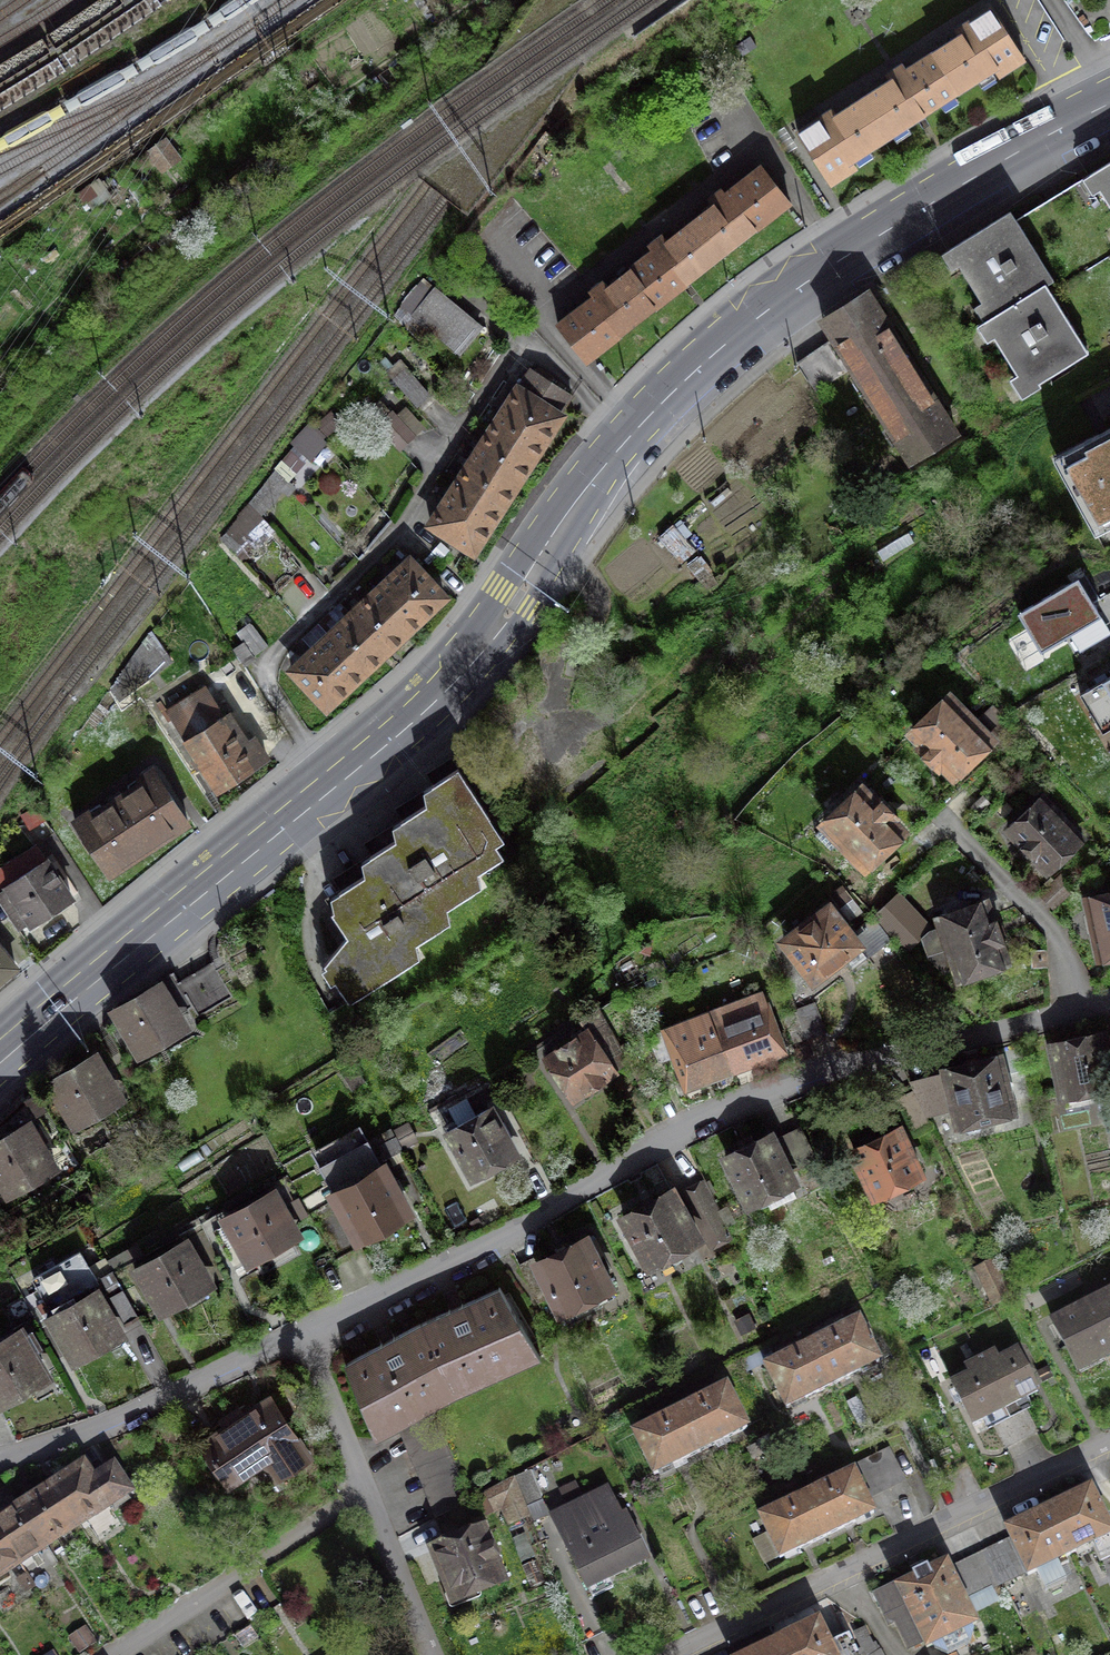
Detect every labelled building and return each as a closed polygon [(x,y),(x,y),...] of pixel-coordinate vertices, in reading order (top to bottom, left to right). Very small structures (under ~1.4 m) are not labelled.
[(1023,55),(995,12),(799,138),(827,181),(1023,55)] [(954,254),(992,318),(1109,248),(1109,162),(954,254)] [(792,206),(760,165),(555,325),(586,366),(792,206)] [(995,327),(1033,396),(1109,353),(1109,263),(995,327)] [(956,442),(882,296),(829,323),(839,344),(794,367),(811,399),(855,377),(902,470),(956,442)] [(445,297),(421,319),(461,361),(485,339),(445,297)] [(412,376),(399,388),(421,412),(434,400),(412,376)] [(568,417),(517,384),(423,528),(474,561),(568,417)] [(403,419),(384,437),(403,457),(422,439),(403,419)] [(1072,442),(1109,512),(1109,422),(1072,442)] [(452,598),(410,556),(285,672),(326,717),(452,598)] [(1026,616),(1061,663),(1109,627),(1109,589),(1094,567),(1026,616)] [(269,760),(215,677),(164,710),(218,793),(269,760)] [(1077,701),(1109,746),(1109,677),(1077,701)] [(1017,748),(968,697),(923,737),(970,788),(1017,748)] [(492,817),(459,765),(431,783),(438,795),(401,818),(409,830),(371,854),(378,866),(340,889),(348,901),(332,911),(348,936),(345,940),(325,963),(350,1002),(410,964),(403,952),(442,927),(436,917),(474,893),(467,882),(505,858),(485,825),(483,823),(492,817)] [(188,820),(154,770),(68,827),(102,878),(188,820)] [(924,834),(880,788),(834,834),(878,878),(924,834)] [(1096,842),(1048,796),(1017,829),(1064,875),(1096,842)] [(0,889),(0,911),(19,941),(84,901),(55,855),(0,889)] [(945,921),(916,895),(901,911),(930,938),(945,921)] [(1022,971),(1006,901),(947,918),(965,987),(1022,971)] [(882,947),(846,902),(795,943),(832,987),(882,947)] [(21,973),(0,945),(0,989),(21,973)] [(234,997),(215,964),(180,984),(175,975),(158,985),(161,990),(120,1013),(140,1049),(181,1025),(176,1017),(192,1008),(198,1018),(234,997)] [(798,1060),(772,999),(671,1038),(695,1097),(798,1060)] [(829,1038),(816,1005),(795,1013),(807,1046),(829,1038)] [(630,1078),(605,1033),(554,1062),(580,1106),(630,1078)] [(1068,1045),(1075,1097),(1109,1091),(1109,1038),(1068,1045)] [(1038,1113),(1022,1054),(952,1068),(971,1130),(1038,1113)] [(136,1107),(106,1056),(54,1087),(84,1137),(136,1107)] [(960,1111),(948,1078),(926,1086),(939,1119),(960,1111)] [(530,1159),(505,1113),(455,1138),(479,1184),(530,1159)] [(35,1125),(0,1146),(0,1185),(13,1207),(65,1176),(35,1125)] [(425,1146),(414,1127),(401,1135),(412,1154),(425,1146)] [(946,1183),(920,1130),(871,1150),(898,1203),(946,1183)] [(793,1134),(740,1160),(765,1213),(819,1189),(793,1134)] [(409,1158),(400,1142),(384,1151),(392,1167),(409,1158)] [(427,1217),(398,1166),(344,1195),(374,1247),(427,1217)] [(697,1187),(633,1220),(663,1283),(728,1250),(697,1187)] [(313,1242),(283,1193),(231,1225),(261,1274),(313,1242)] [(642,1293),(611,1232),(546,1267),(578,1326),(642,1293)] [(224,1290),(201,1245),(146,1274),(169,1318),(224,1290)] [(89,1255),(36,1284),(54,1319),(112,1288),(133,1327),(154,1316),(123,1258),(97,1271),(89,1255)] [(1013,1302),(997,1267),(979,1275),(995,1311),(1013,1302)] [(559,1356),(518,1282),(350,1367),(384,1443),(559,1356)] [(136,1345),(111,1294),(56,1321),(82,1372),(136,1345)] [(1065,1326),(1091,1382),(1109,1372),(1109,1304),(1065,1326)] [(32,1328),(0,1345),(0,1410),(6,1420),(65,1387),(32,1328)] [(893,1375),(872,1329),(776,1375),(797,1419),(893,1375)] [(1049,1392),(1027,1350),(962,1385),(984,1426),(1049,1392)] [(769,1437),(745,1390),(644,1436),(666,1482),(769,1437)] [(317,1460),(278,1400),(213,1441),(254,1503),(317,1460)] [(905,1480),(892,1456),(868,1470),(881,1493),(905,1480)] [(102,1460),(0,1526),(0,1593),(135,1506),(102,1460)] [(548,1502),(537,1472),(521,1478),(532,1508),(548,1502)] [(893,1525),(865,1474),(766,1522),(793,1574),(893,1525)] [(521,1478),(488,1489),(499,1519),(511,1514),(517,1530),(537,1522),(532,1508),(521,1478)] [(651,1561),(618,1495),(562,1522),(594,1588),(651,1561)] [(1100,1495),(1016,1536),(1041,1587),(1109,1553),(1109,1515),(1100,1495)] [(531,1588),(504,1525),(438,1551),(467,1615),(531,1588)] [(999,1626),(969,1568),(914,1592),(944,1652),(999,1626)] [(841,1620),(770,1654),(856,1654),(841,1620)]
